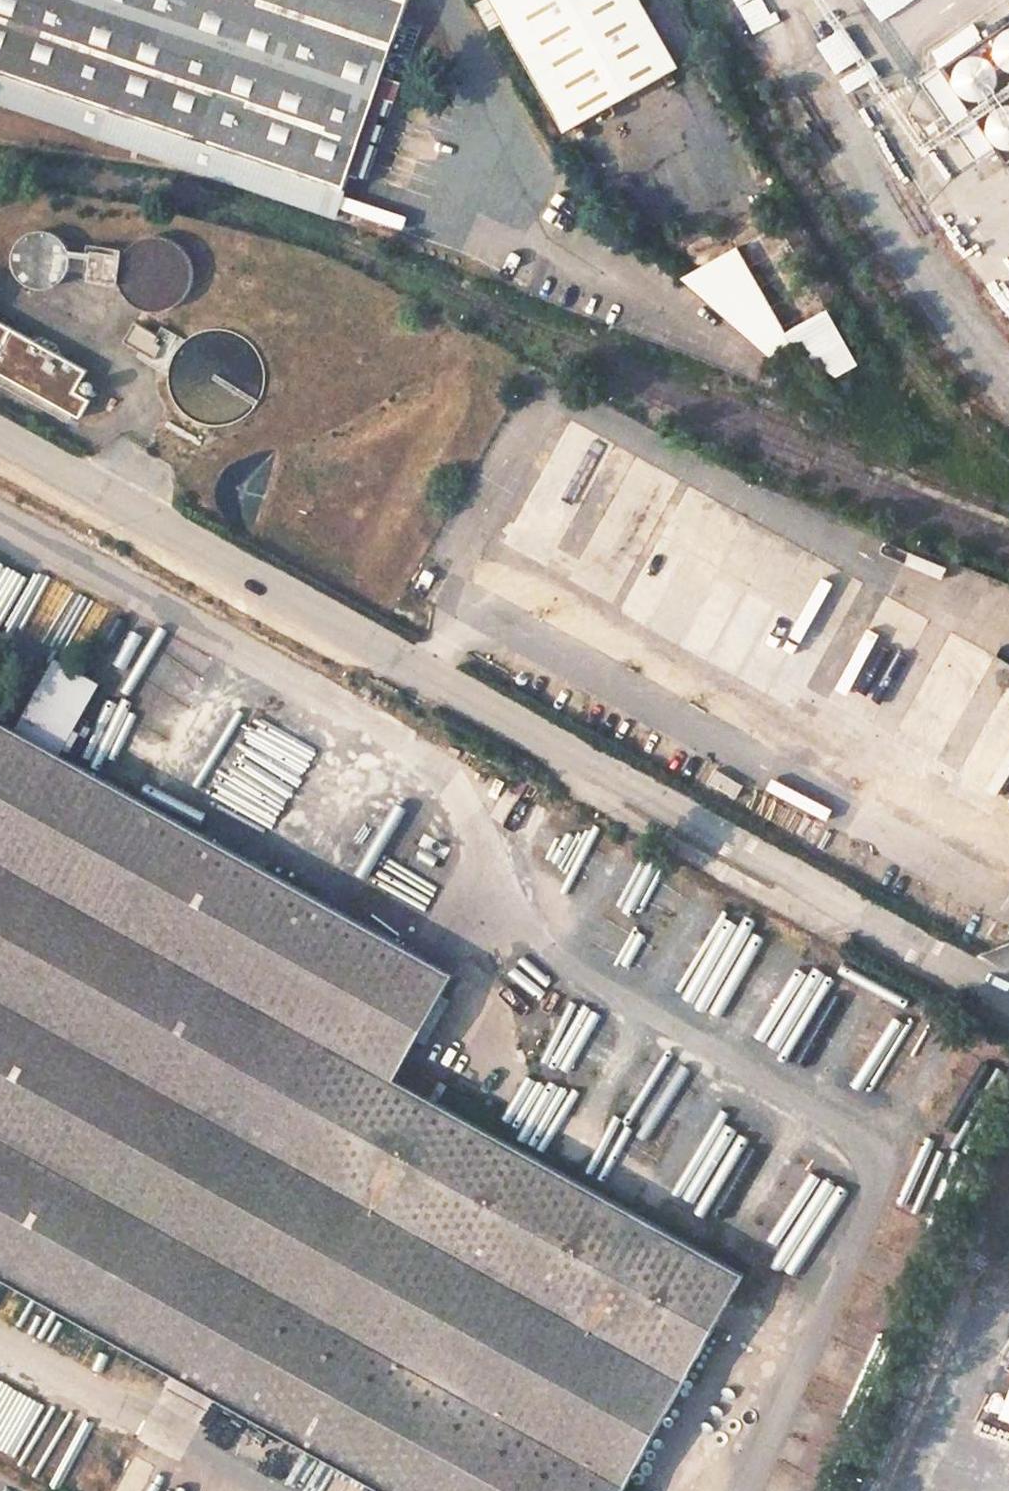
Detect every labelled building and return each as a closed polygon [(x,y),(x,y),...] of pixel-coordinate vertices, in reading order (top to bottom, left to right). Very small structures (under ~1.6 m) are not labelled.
[(342,183),(402,0),(0,0),(0,71),(342,183)] [(568,143),(673,81),(627,0),(555,0),(502,31),(568,143)] [(928,76),(983,159),(1000,148),(944,65),(928,76)] [(20,280),(76,279),(75,233),(19,234),(20,280)] [(88,245),(89,299),(195,297),(194,243),(88,245)] [(863,370),(833,309),(787,332),(746,249),(680,281),(808,386),(830,375),(838,382),(863,370)] [(180,340),(137,318),(124,342),(168,364),(180,340)] [(92,409),(103,385),(90,379),(97,364),(0,320),(0,367),(92,409)] [(107,601),(0,543),(0,630),(47,655),(53,644),(77,656),(107,601)] [(406,1490),(618,1490),(739,1273),(391,1080),(448,977),(0,729),(0,1266),(406,1490)]
